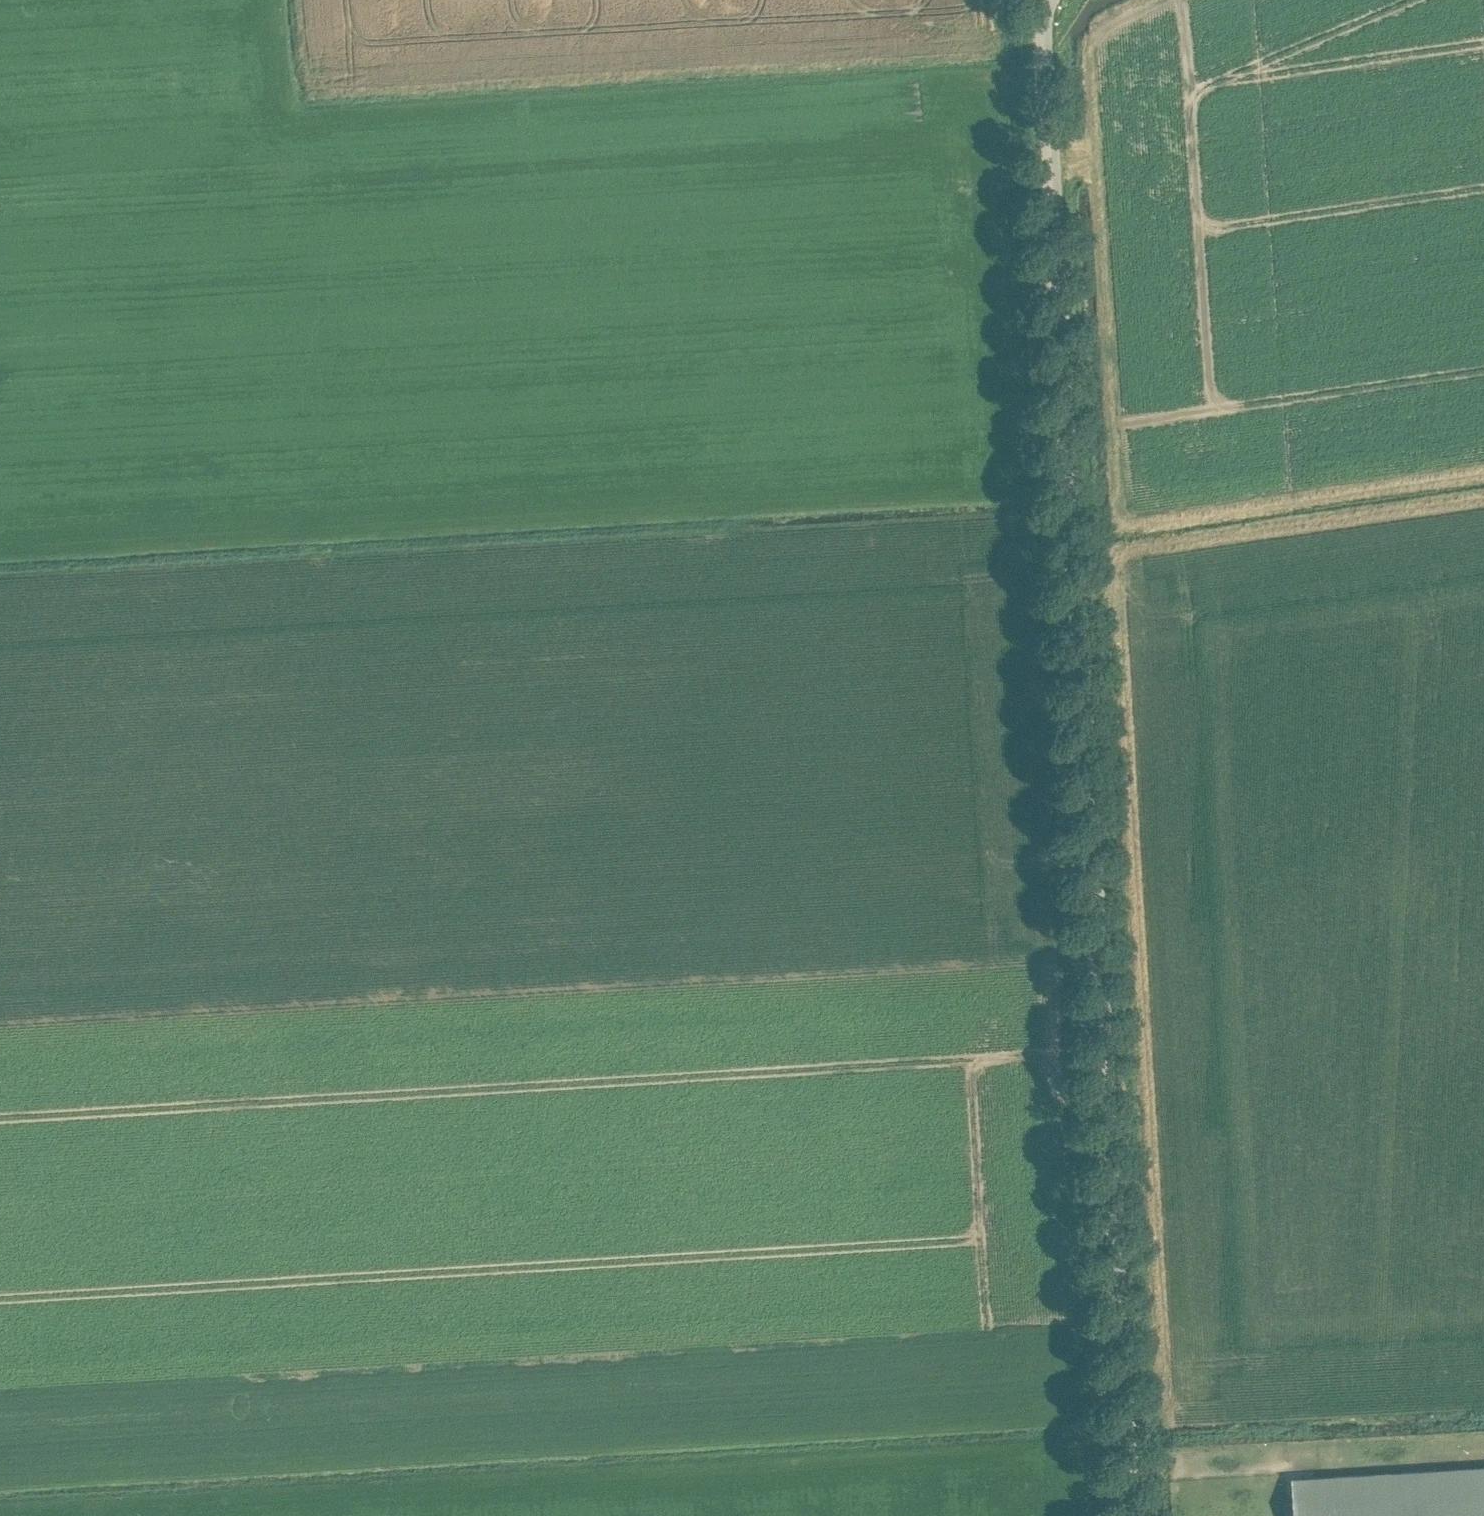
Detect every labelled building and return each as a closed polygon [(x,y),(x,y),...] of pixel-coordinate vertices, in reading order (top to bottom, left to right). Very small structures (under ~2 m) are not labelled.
[(1295,1478),(1298,1515),(1483,1515),(1483,1467),(1295,1478)]
